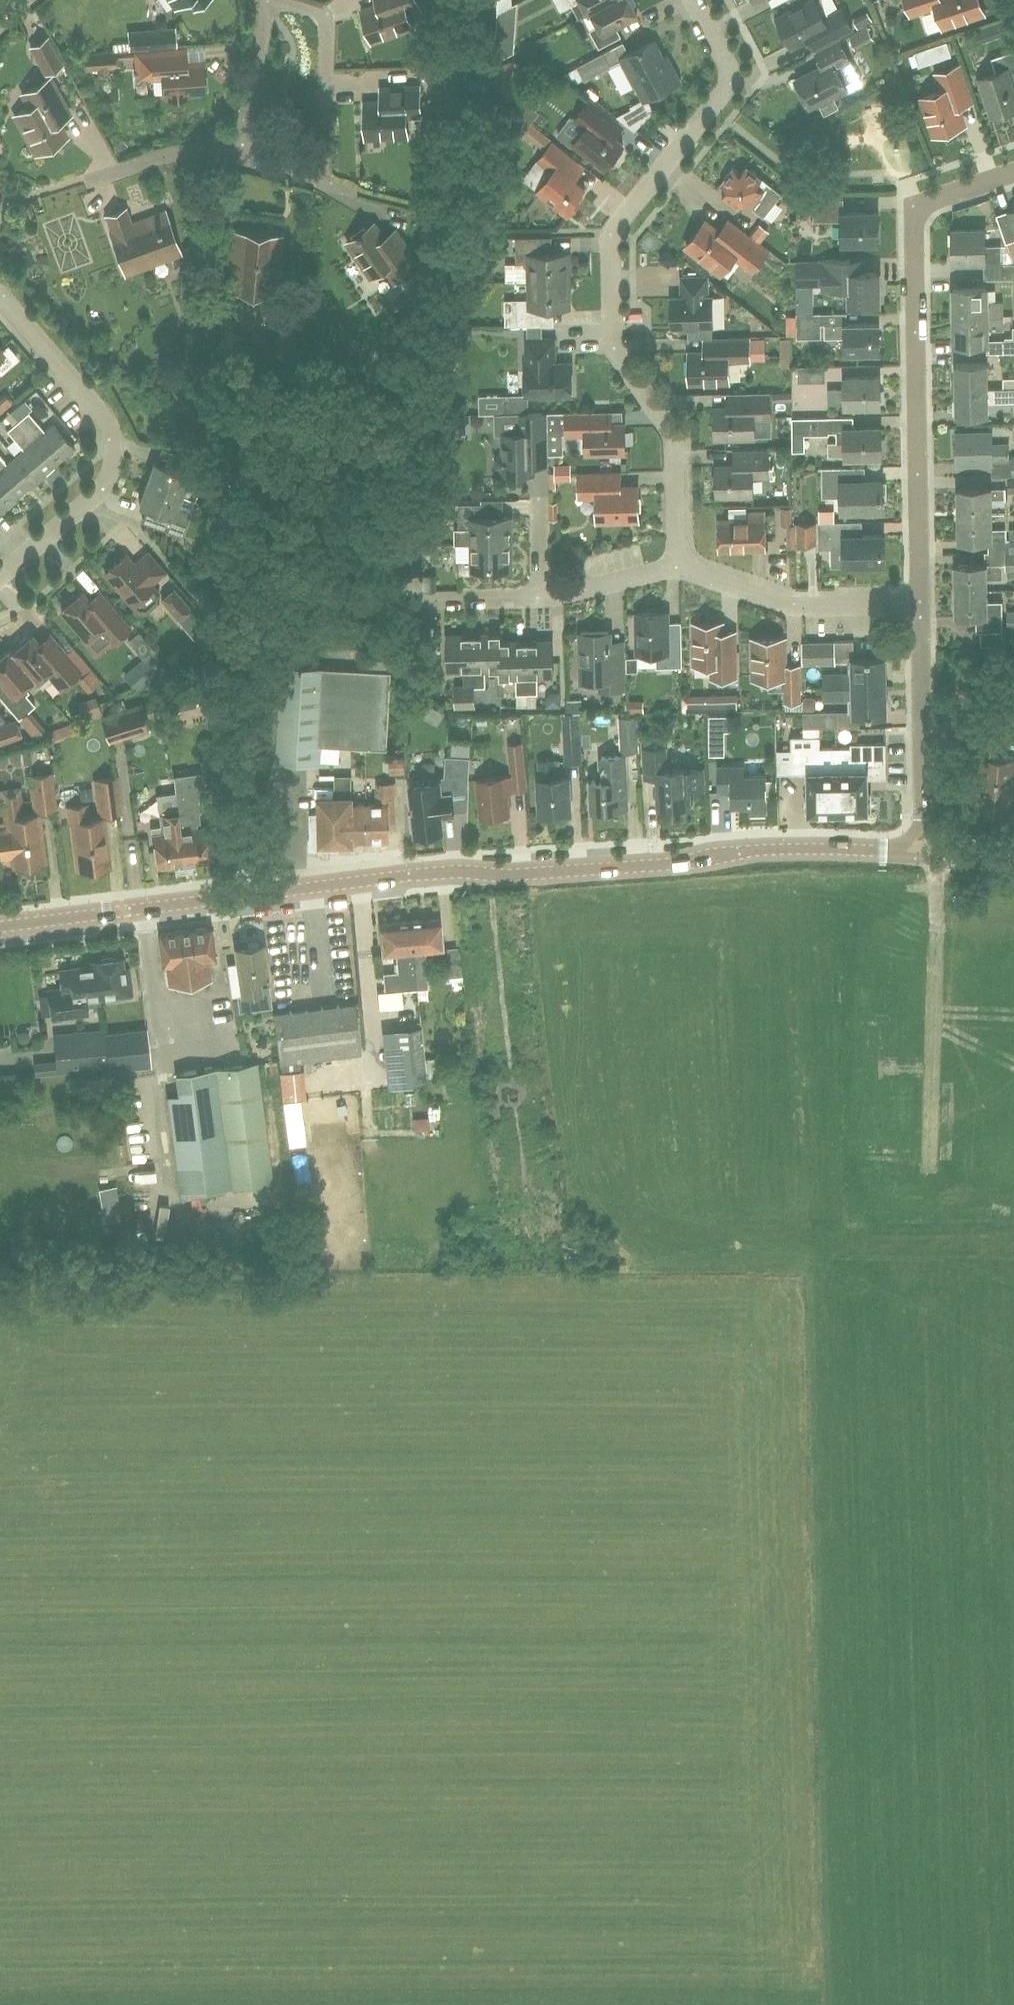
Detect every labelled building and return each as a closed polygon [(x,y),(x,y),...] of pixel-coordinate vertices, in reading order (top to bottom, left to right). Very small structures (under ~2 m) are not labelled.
[(378,3),(362,9),(373,40),(413,26),(407,9),(420,5),(419,0),(377,0),(378,3)] [(562,9),(580,0),(557,0),(562,9)] [(589,12),(612,0),(583,0),(589,12)] [(589,12),(593,11),(600,24),(590,29),(599,47),(622,35),(617,25),(638,14),(634,7),(637,3),(636,0),(612,0),(589,12)] [(853,30),(842,8),(824,17),(815,0),(812,0),(778,18),(792,45),(807,37),(814,50),(853,30)] [(984,14),(979,0),(907,0),(912,14),(937,6),(944,27),(984,14)] [(742,6),(747,19),(758,15),(754,2),(742,6)] [(172,29),(153,31),(128,33),(129,47),(175,43),(173,26),(172,26),(172,29)] [(868,27),(850,37),(856,48),(874,38),(868,27)] [(61,64),(47,37),(31,46),(45,72),(61,64)] [(645,99),(647,98),(680,81),(670,61),(667,63),(655,40),(630,53),(623,56),(624,57),(645,98),(645,99)] [(836,67),(850,60),(840,40),(816,53),(822,65),(796,79),(810,106),(830,95),(832,98),(847,89),(836,67)] [(140,81),(148,80),(148,77),(163,76),(165,94),(204,90),(202,60),(185,62),(184,48),(146,51),(147,62),(137,63),(137,68),(135,68),(135,77),(135,78),(136,79),(137,80),(138,81),(140,81)] [(87,69),(93,69),(98,68),(98,71),(110,70),(110,67),(115,67),(113,51),(86,53),(87,69)] [(1013,74),(1013,55),(1013,51),(991,59),(996,72),(979,78),(992,116),(1013,108),(1013,94),(1008,76),(1013,74)] [(604,52),(578,66),(584,79),(585,80),(611,66),(611,64),(604,52)] [(496,61),(497,98),(513,97),(512,60),(496,61)] [(972,103),(967,91),(958,65),(936,73),(941,90),(922,97),(935,134),(964,125),(958,108),(972,103)] [(562,97),(569,83),(555,76),(548,90),(562,97)] [(36,153),(60,140),(66,137),(57,120),(69,114),(49,77),(28,88),(36,103),(15,114),(36,153)] [(407,135),(406,115),(420,114),(419,86),(380,88),(381,101),(364,102),(366,137),(407,135)] [(629,106),(631,109),(616,116),(634,131),(653,111),(647,98),(645,99),(645,98),(629,106)] [(527,120),(535,109),(522,99),(514,110),(527,120)] [(624,145),(616,139),(625,128),(591,101),(575,121),(585,129),(575,142),(606,167),(624,145)] [(544,146),(552,135),(529,120),(521,131),(544,146)] [(577,195),(585,185),(563,168),(572,156),(553,141),(538,161),(552,172),(538,189),(568,213),(581,198),(577,195)] [(764,217),(783,194),(748,166),(741,174),(734,167),(721,184),(728,189),(722,197),(739,210),(745,202),(764,217)] [(842,242),(878,242),(878,211),(843,211),(843,198),(813,199),(813,221),(843,221),(842,242)] [(125,273),(181,253),(166,210),(131,223),(126,207),(106,214),(112,230),(110,231),(125,273)] [(1013,234),(1013,208),(996,213),(1004,238),(1013,234)] [(729,220),(719,232),(706,220),(686,245),(721,273),(734,256),(752,271),(768,251),(729,220)] [(420,264),(403,239),(396,228),(384,236),(374,222),(348,240),(372,276),(391,263),(401,277),(420,264)] [(1008,244),(1001,244),(985,245),(985,229),(954,230),(954,262),(985,261),(985,260),(1002,259),(1013,259),(1008,244)] [(276,294),(282,234),(233,230),(228,290),(276,294)] [(530,280),(570,279),(569,253),(543,253),(542,235),(517,236),(517,262),(529,262),(530,280)] [(835,285),(835,273),(835,260),(797,260),(798,286),(835,285)] [(835,260),(835,273),(835,285),(835,287),(850,287),(850,304),(879,303),(879,271),(866,272),(850,272),(849,260),(835,260)] [(1004,263),(1003,277),(1013,277),(1013,263),(1004,263)] [(197,294),(198,268),(180,268),(180,294),(197,294)] [(708,296),(707,276),(683,277),(683,297),(672,297),(673,326),(713,325),(713,296),(708,296)] [(543,307),(570,307),(570,279),(530,280),(530,299),(518,299),(518,324),(543,324),(543,307)] [(955,316),(1004,315),(1004,301),(988,302),(987,286),(955,287),(955,316)] [(728,297),(716,297),(716,312),(728,312),(728,297)] [(821,337),(821,324),(821,313),(797,313),(797,337),(821,337)] [(956,344),(983,343),(988,343),(988,329),(1005,328),(1004,315),(955,316),(956,344)] [(880,323),(846,324),(825,324),(825,338),(845,338),(845,353),(880,353),(880,323)] [(1013,352),(1013,327),(1012,327),(1012,337),(1006,337),(1006,352),(1013,352)] [(527,394),(528,394),(573,393),(572,363),(555,363),(555,338),(528,339),(528,363),(526,363),(527,394)] [(730,360),(750,360),(750,339),(705,339),(705,351),(689,351),(690,381),(730,381),(730,360)] [(18,357),(8,347),(3,351),(0,348),(0,372),(18,357)] [(956,389),(988,389),(988,363),(955,363),(956,389)] [(798,381),(825,381),(825,365),(798,366),(798,381)] [(845,406),(881,406),(881,377),(845,377),(845,389),(829,390),(829,403),(845,403),(845,406)] [(303,398),(312,390),(302,378),(292,386),(303,398)] [(1004,378),(1004,388),(1013,388),(1013,378),(1004,378)] [(988,389),(956,389),(957,415),(989,415),(988,399),(1004,398),(1013,398),(1013,388),(1004,388),(988,389)] [(754,416),(770,416),(770,392),(729,393),(729,406),(716,407),(717,437),(755,436),(754,416)] [(0,399),(0,414),(13,403),(5,394),(0,399)] [(528,394),(527,394),(504,394),(505,413),(519,412),(529,412),(528,394)] [(612,410),(595,411),(567,411),(568,434),(584,433),(584,451),(625,450),(625,423),(612,423),(612,410)] [(18,421),(55,464),(75,447),(54,423),(45,431),(29,411),(18,421)] [(547,412),(529,412),(519,412),(520,432),(503,433),(504,473),(534,472),(534,464),(548,463),(547,412)] [(829,434),(829,429),(829,417),(792,417),(792,434),(829,434)] [(15,456),(36,480),(55,464),(18,421),(7,430),(24,449),(15,456)] [(881,428),(854,429),(837,429),(838,443),(829,443),(830,455),(846,455),(846,456),(882,455),(881,428)] [(993,460),(1008,459),(1008,446),(993,445),(993,432),(957,433),(958,464),(993,463),(993,460)] [(735,451),(736,464),(717,464),(718,494),(753,493),(753,477),(768,476),(768,450),(735,451)] [(17,497),(36,480),(15,456),(7,463),(0,455),(0,477),(17,497)] [(147,483),(195,500),(208,464),(182,455),(176,470),(155,462),(147,483)] [(575,481),(575,465),(557,465),(557,481),(575,481)] [(842,509),(883,509),(883,480),(849,481),(849,467),(824,467),(825,495),(842,495),(842,509)] [(599,518),(638,518),(638,485),(621,486),(621,472),(580,473),(580,491),(598,491),(599,518)] [(0,477),(0,511),(17,497),(0,477)] [(158,527),(182,536),(191,511),(194,510),(197,504),(195,501),(195,500),(147,483),(140,504),(163,512),(158,527)] [(960,515),(992,514),(991,499),(1007,498),(1006,487),(959,488),(960,515)] [(472,542),(511,542),(510,515),(483,516),(483,502),(458,503),(459,527),(472,527),(472,542)] [(719,548),(767,547),(766,512),(748,513),(748,520),(718,520),(719,548)] [(960,541),(1007,540),(1007,528),(992,529),(992,514),(960,515),(960,541)] [(845,562),(884,562),(883,535),(862,535),(862,521),(819,522),(819,545),(845,545),(845,562)] [(794,523),(795,552),(796,552),(796,544),(817,544),(816,522),(796,523),(794,523)] [(795,552),(794,523),(786,524),(787,534),(779,534),(780,553),(795,552)] [(475,569),(512,568),(511,542),(472,542),(473,559),(460,559),(460,573),(475,573),(475,569)] [(1010,552),(1005,552),(1006,569),(1013,569),(1013,552),(1010,552)] [(134,564),(126,554),(105,572),(138,610),(146,611),(158,601),(158,592),(151,583),(164,571),(148,553),(134,564)] [(956,591),(987,590),(987,579),(1002,579),(1002,566),(987,566),(987,565),(955,566),(956,591)] [(206,625),(190,607),(174,589),(162,599),(193,636),(206,625)] [(1004,631),(1003,615),(1003,601),(987,601),(987,590),(956,591),(956,617),(976,616),(976,632),(1004,631)] [(130,627),(115,609),(100,592),(89,601),(81,592),(77,596),(73,595),(66,600),(66,605),(61,609),(86,638),(83,641),(96,655),(110,642),(111,643),(130,627)] [(668,641),(667,621),(667,611),(637,612),(638,652),(656,652),(657,667),(683,666),(683,641),(668,641)] [(736,676),(736,650),(736,631),(723,631),(723,622),(694,623),(695,663),(711,663),(712,676),(736,676)] [(599,688),(624,688),(624,661),(610,661),(610,631),(581,631),(582,679),(599,679),(599,688)] [(475,704),(474,685),(474,633),(447,634),(448,670),(464,669),(464,685),(455,685),(456,706),(475,704)] [(474,633),(474,685),(485,685),(485,668),(500,668),(502,668),(501,641),(501,633),(474,633)] [(10,648),(9,649),(42,686),(54,676),(63,686),(81,671),(50,635),(39,644),(32,635),(29,637),(25,637),(20,642),(20,645),(12,651),(10,648)] [(786,701),(800,701),(799,666),(786,667),(785,639),(753,639),(755,678),(786,677),(786,701)] [(527,693),(526,640),(501,641),(502,668),(500,668),(500,677),(516,676),(516,693),(527,693)] [(526,640),(527,693),(538,693),(538,676),(554,676),(553,640),(526,640)] [(869,686),(887,686),(886,658),(855,658),(855,641),(802,641),(803,664),(835,664),(835,660),(852,660),(852,674),(824,674),(824,687),(865,686),(869,686)] [(185,667),(196,658),(186,645),(175,654),(185,667)] [(30,691),(24,685),(33,678),(41,687),(42,686),(9,649),(2,655),(0,655),(0,678),(9,688),(0,696),(19,719),(36,705),(27,694),(30,691)] [(154,649),(131,668),(125,674),(138,689),(144,684),(167,664),(154,649)] [(387,748),(392,671),(283,665),(277,761),(321,764),(322,744),(387,748)] [(984,694),(1012,689),(1009,672),(981,676),(984,694)] [(235,685),(202,680),(199,700),(231,705),(235,685)] [(852,714),(888,714),(887,686),(869,686),(865,686),(824,687),(824,699),(852,699),(852,714)] [(727,696),(707,696),(707,709),(727,709),(727,696)] [(110,741),(149,728),(141,705),(103,717),(110,741)] [(804,728),(837,727),(836,711),(803,711),(804,728)] [(620,744),(639,743),(637,715),(618,717),(620,744)] [(709,716),(709,731),(724,731),(729,731),(729,716),(709,716)] [(20,736),(15,721),(0,727),(0,743),(20,736)] [(564,763),(581,762),(580,732),(563,733),(564,763)] [(825,811),(839,811),(852,811),(852,810),(868,810),(867,778),(887,778),(886,743),(851,743),(851,747),(820,748),(820,736),(792,737),(793,773),(809,772),(809,811),(825,811)] [(998,757),(999,741),(981,739),(979,755),(975,755),(971,808),(1013,812),(1013,759),(998,757)] [(510,771),(524,770),(522,743),(508,744),(510,771)] [(660,806),(690,804),(689,788),(703,788),(702,770),(688,770),(688,769),(658,771),(657,757),(665,757),(665,747),(643,749),(644,778),(658,777),(660,806)] [(392,749),(395,775),(410,773),(407,748),(392,749)] [(595,809),(620,807),(619,793),(626,793),(625,755),(602,756),(603,779),(593,780),(595,809)] [(446,756),(445,777),(438,777),(439,781),(413,784),(415,800),(412,800),(413,812),(409,812),(411,831),(415,830),(415,834),(443,831),(442,815),(454,814),(451,793),(448,794),(448,789),(469,787),(471,757),(446,756)] [(570,811),(569,790),(568,778),(558,779),(558,771),(557,770),(556,762),(541,763),(542,780),(541,780),(543,812),(570,811)] [(768,812),(767,790),(767,776),(731,777),(731,767),(717,767),(718,793),(732,792),(732,805),(750,805),(750,812),(768,812)] [(28,774),(30,790),(33,812),(57,809),(52,771),(28,774)] [(173,793),(183,863),(213,859),(212,857),(214,856),(213,847),(211,846),(210,841),(212,839),(211,831),(209,830),(208,827),(197,829),(196,822),(198,821),(195,794),(203,793),(200,773),(173,777),(175,793),(173,793)] [(93,778),(94,790),(98,816),(122,812),(117,775),(93,778)] [(513,775),(511,775),(476,780),(481,817),(510,814),(507,791),(515,790),(513,775)] [(350,776),(337,776),(337,798),(317,798),(318,815),(309,815),(310,853),(338,852),(338,842),(353,842),(353,839),(352,804),(352,798),(351,798),(350,776)] [(352,804),(353,839),(389,839),(389,811),(395,811),(394,784),(378,784),(378,804),(352,804)] [(173,793),(157,795),(163,833),(154,835),(158,867),(183,863),(173,793)] [(23,816),(21,801),(4,803),(6,820),(8,820),(9,829),(0,830),(0,844),(2,856),(13,854),(14,866),(44,863),(37,814),(23,816)] [(103,818),(88,820),(86,804),(69,806),(71,823),(73,823),(79,870),(109,866),(103,818)] [(415,951),(417,976),(418,987),(426,986),(424,959),(420,960),(419,950),(442,948),(439,918),(409,921),(413,951),(415,951)] [(413,951),(409,921),(379,923),(382,955),(396,953),(398,972),(384,973),(385,990),(418,987),(417,976),(415,951),(413,951)] [(216,958),(212,927),(159,934),(163,966),(166,966),(169,986),(212,980),(209,959),(216,958)] [(260,986),(270,985),(264,943),(259,944),(259,942),(248,943),(249,946),(237,948),(240,967),(236,967),(238,980),(242,979),(244,993),(261,991),(260,986)] [(121,957),(96,960),(101,997),(132,993),(128,967),(123,968),(121,957)] [(101,997),(96,960),(89,961),(90,967),(70,970),(70,971),(60,972),(62,989),(49,991),(53,1019),(89,1013),(88,1006),(102,1004),(101,997)] [(422,1015),(422,1001),(415,1001),(415,990),(389,991),(390,1017),(422,1015)] [(356,1004),(276,1013),(282,1064),(361,1056),(356,1004)] [(147,1027),(106,1031),(111,1069),(151,1064),(147,1027)] [(425,1083),(424,1072),(420,1027),(396,1029),(400,1073),(401,1085),(425,1083)] [(109,1069),(109,1068),(105,1031),(55,1037),(59,1068),(37,1070),(38,1077),(108,1069),(109,1069)] [(280,1063),(264,1063),(264,1082),(280,1082),(280,1063)] [(181,1096),(169,1097),(182,1196),(273,1184),(258,1065),(178,1076),(181,1096)] [(336,1069),(338,1093),(362,1092),(360,1067),(336,1069)] [(287,1101),(307,1099),(305,1072),(285,1074),(287,1101)] [(156,1134),(132,1136),(134,1161),(158,1160),(156,1134)] [(103,1221),(121,1218),(115,1185),(97,1188),(103,1221)]
